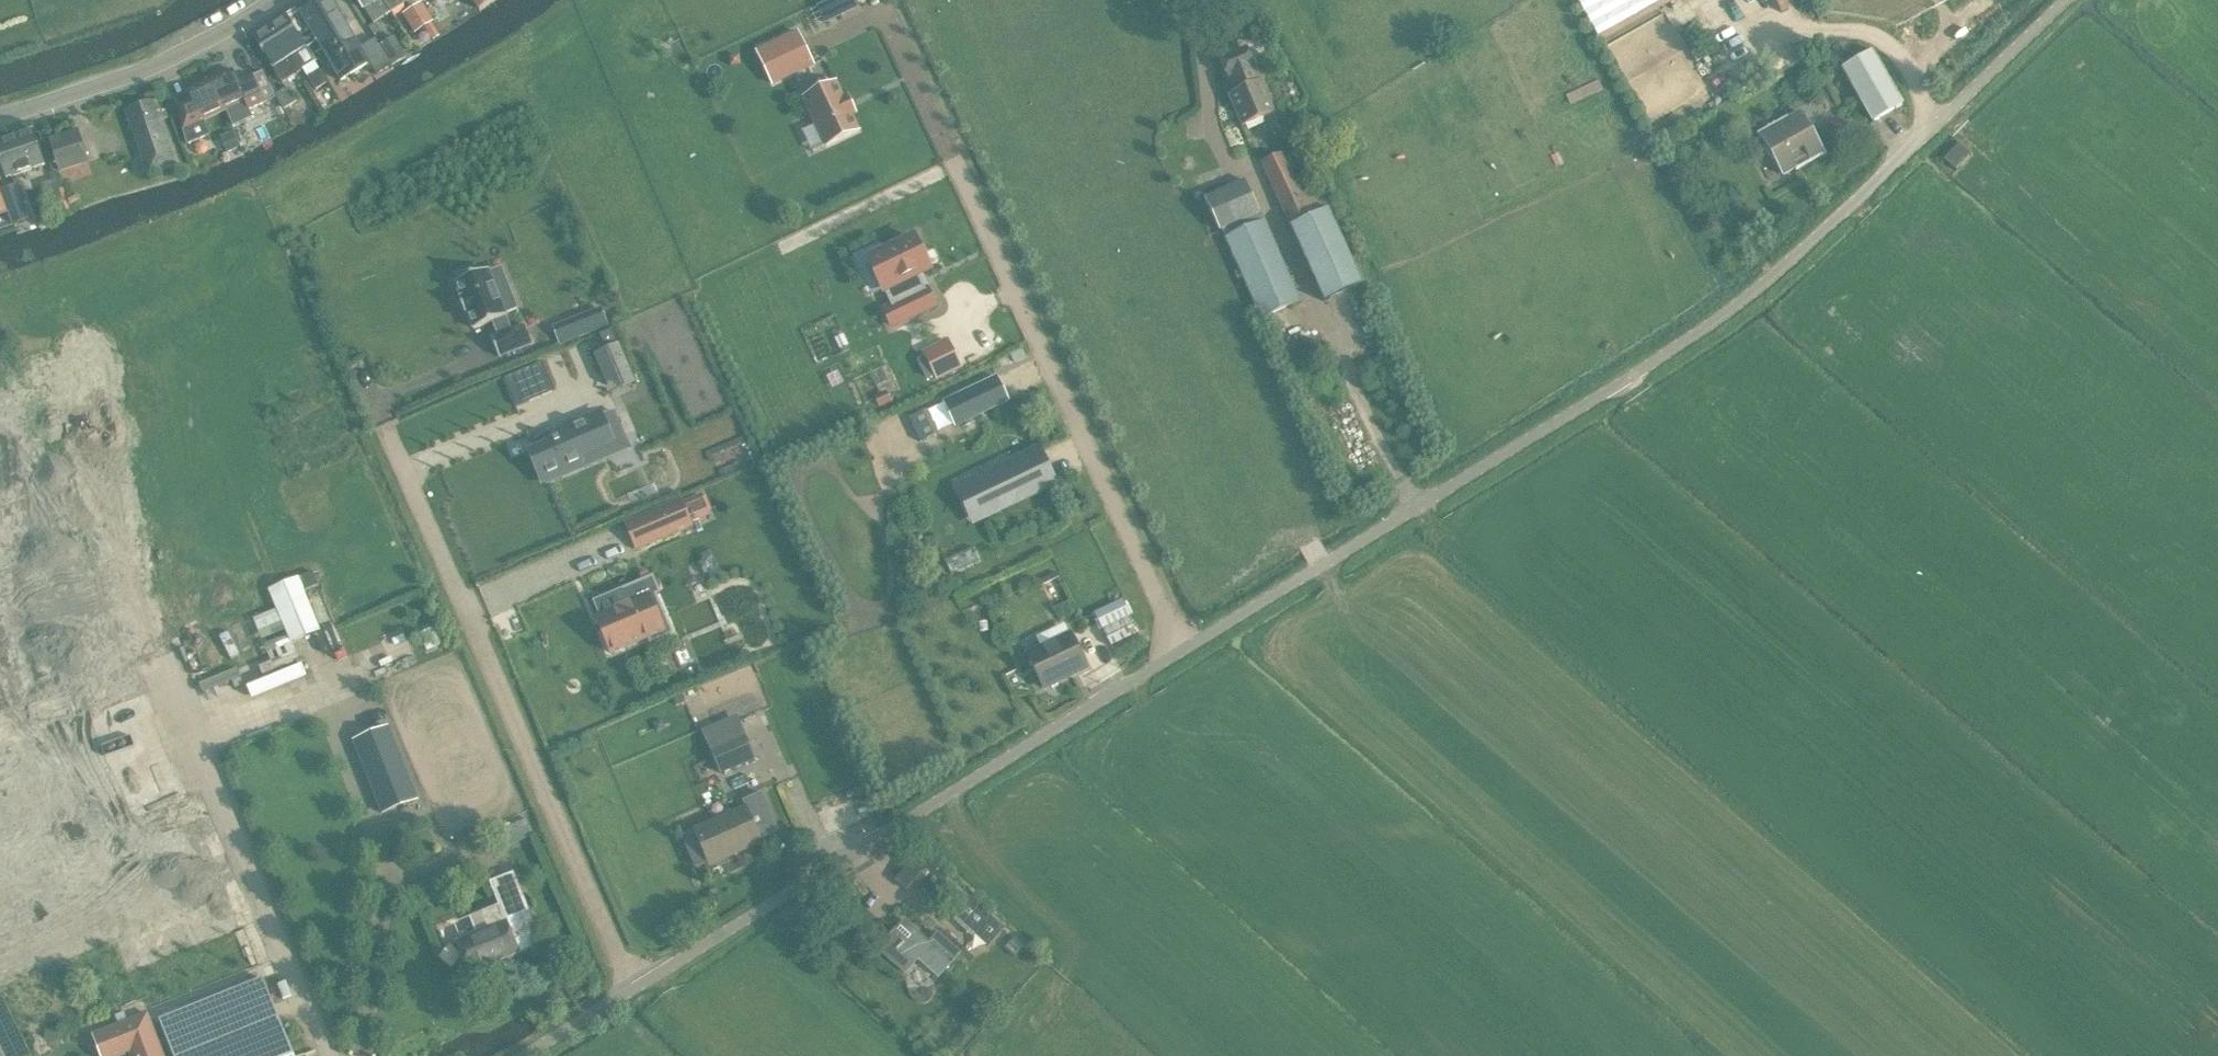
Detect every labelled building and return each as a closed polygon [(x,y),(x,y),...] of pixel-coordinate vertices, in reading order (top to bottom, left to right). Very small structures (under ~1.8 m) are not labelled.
[(298,10),(318,42),(346,25),(331,0),(313,0),(298,10)] [(374,23),(383,18),(391,13),(383,0),(359,0),(374,23)] [(391,13),(408,2),(406,0),(383,0),(391,13)] [(478,10),(494,0),(472,0),(478,10)] [(818,7),(826,23),(841,16),(833,0),(818,7)] [(1663,0),(1574,0),(1595,38),(1663,0)] [(434,21),(422,2),(412,8),(424,27),(434,21)] [(402,14),(414,33),(424,27),(412,8),(402,14)] [(298,10),(270,26),(299,73),(316,63),(312,56),(322,50),(318,42),(298,10)] [(318,42),(322,50),(342,81),(370,64),(360,48),(346,25),(318,42)] [(254,36),(274,68),(283,83),(299,73),(270,26),(254,36)] [(797,33),(758,52),(773,83),(813,65),(797,33)] [(376,38),(360,48),(370,64),(377,75),(392,66),(380,46),(376,38)] [(394,38),(380,46),(392,66),(406,57),(394,38)] [(1259,82),(1253,68),(1256,67),(1247,48),(1219,60),(1228,79),(1231,78),(1236,91),(1229,95),(1243,127),(1275,113),(1261,81),(1259,82)] [(1843,67),(1875,124),(1902,109),(1870,52),(1843,67)] [(222,73),(212,78),(235,126),(246,121),(253,118),(252,115),(250,110),(265,103),(277,97),(276,95),(263,69),(252,74),(237,81),(231,69),(222,73)] [(307,76),(316,90),(327,83),(318,69),(307,76)] [(192,98),(176,105),(188,145),(211,135),(204,121),(226,111),(233,127),(235,126),(212,78),(188,89),(192,98)] [(836,83),(804,98),(826,145),(858,130),(851,114),(854,112),(847,97),(843,99),(836,83)] [(289,87),(276,95),(277,97),(284,109),(297,100),(289,87)] [(156,101),(126,111),(146,173),(176,163),(156,101)] [(1813,129),(1811,131),(1800,111),(1788,117),(1787,115),(1756,133),(1769,155),(1771,154),(1782,174),(1794,167),(1796,169),(1826,152),(1813,129)] [(0,141),(0,162),(6,178),(45,163),(33,129),(0,141)] [(78,130),(49,140),(60,171),(88,162),(78,130)] [(231,133),(221,137),(228,152),(238,148),(231,133)] [(1262,162),(1323,299),(1324,301),(1361,285),(1327,209),(1313,176),(1296,183),(1283,153),(1262,162)] [(1222,231),(1225,238),(1262,319),(1300,301),(1263,220),(1260,213),(1260,212),(1245,181),(1205,199),(1220,232),(1222,231)] [(16,185),(1,191),(8,211),(13,223),(28,217),(16,185)] [(8,211),(1,191),(0,191),(0,190),(0,214),(8,211)] [(915,238),(868,261),(882,290),(884,289),(891,306),(884,309),(892,326),(935,305),(927,289),(925,289),(918,273),(930,268),(915,238)] [(459,281),(455,282),(461,298),(459,299),(465,314),(467,313),(474,329),(493,321),(499,336),(491,339),(498,357),(531,344),(524,326),(511,331),(505,317),(506,316),(505,313),(517,308),(509,288),(497,293),(488,269),(473,275),(471,270),(457,275),(459,281)] [(601,309),(589,314),(595,329),(607,324),(601,309)] [(604,344),(592,349),(611,394),(635,383),(612,329),(599,334),(604,344)] [(927,358),(919,362),(927,377),(935,374),(938,380),(961,368),(948,341),(924,352),(927,358)] [(515,372),(504,376),(516,405),(527,401),(515,372)] [(996,377),(949,399),(960,423),(1008,400),(996,377)] [(886,391),(876,397),(881,407),(892,402),(886,391)] [(554,442),(529,452),(541,481),(546,479),(548,483),(584,467),(578,455),(624,436),(613,411),(601,416),(600,412),(563,428),(567,436),(558,440),(558,438),(553,440),(554,442)] [(924,411),(909,418),(921,442),(935,435),(924,411)] [(1037,450),(966,484),(982,517),(1053,483),(1037,450)] [(702,493),(680,502),(689,523),(710,514),(702,493)] [(680,500),(627,523),(637,547),(690,525),(689,523),(680,502),(680,500)] [(312,571),(268,590),(275,606),(278,613),(290,643),(320,630),(310,606),(304,592),(318,586),(312,571)] [(1056,572),(1039,579),(1042,584),(1058,577),(1056,572)] [(628,605),(596,619),(611,653),(648,637),(650,643),(673,633),(656,595),(660,593),(652,576),(621,589),(628,605)] [(1123,600),(1095,613),(1102,630),(1131,616),(1123,600)] [(1131,616),(1102,630),(1110,646),(1138,633),(1131,616)] [(987,622),(979,623),(980,633),(988,631),(987,622)] [(1062,673),(1085,663),(1071,635),(1028,655),(1043,687),(1064,677),(1062,673)] [(738,720),(704,735),(721,773),(755,758),(738,720)] [(354,741),(382,814),(418,800),(387,726),(354,741)] [(746,801),(744,801),(746,806),(761,839),(778,832),(774,824),(761,794),(746,801)] [(746,806),(693,830),(707,862),(741,847),(743,851),(762,842),(761,839),(746,806)] [(922,901),(941,880),(916,857),(903,871),(900,869),(886,885),(896,895),(905,885),(922,901)] [(476,932),(456,940),(470,972),(537,945),(517,896),(480,911),(470,916),(476,932)] [(1005,929),(971,898),(954,916),(989,947),(1005,929)] [(938,932),(930,942),(905,920),(878,950),(905,974),(918,959),(938,977),(961,952),(938,932)] [(107,1029),(117,1055),(121,1055),(130,1053),(131,1055),(164,1055),(147,1014),(107,1029)]
